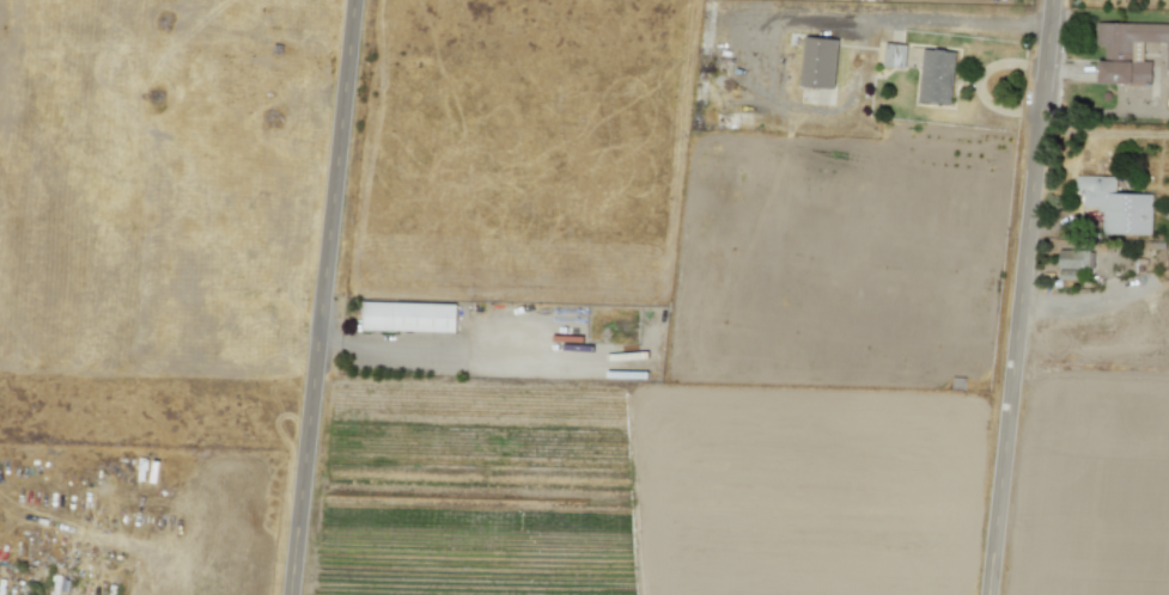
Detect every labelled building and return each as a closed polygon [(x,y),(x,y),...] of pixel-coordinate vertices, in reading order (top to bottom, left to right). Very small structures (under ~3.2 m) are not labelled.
[(1151,84),(1151,62),(1133,61),(1133,42),(1166,42),(1166,70),(1168,70),(1168,24),(1096,22),(1096,46),(1104,46),(1104,60),(1098,60),(1098,83),(1151,84)] [(837,39),(803,38),(802,87),(835,88),(837,39)] [(906,44),(884,44),(883,67),(905,68),(906,44)] [(918,102),(951,105),(956,52),(923,48),(918,102)] [(1153,194),(1115,193),(1115,176),(1075,175),(1075,189),(1083,190),(1083,206),(1101,207),(1100,234),(1151,235),(1153,194)] [(1093,268),(1093,249),(1058,250),(1059,279),(1074,279),(1073,269),(1093,268)] [(456,332),(457,304),(362,301),(361,330),(456,332)]
